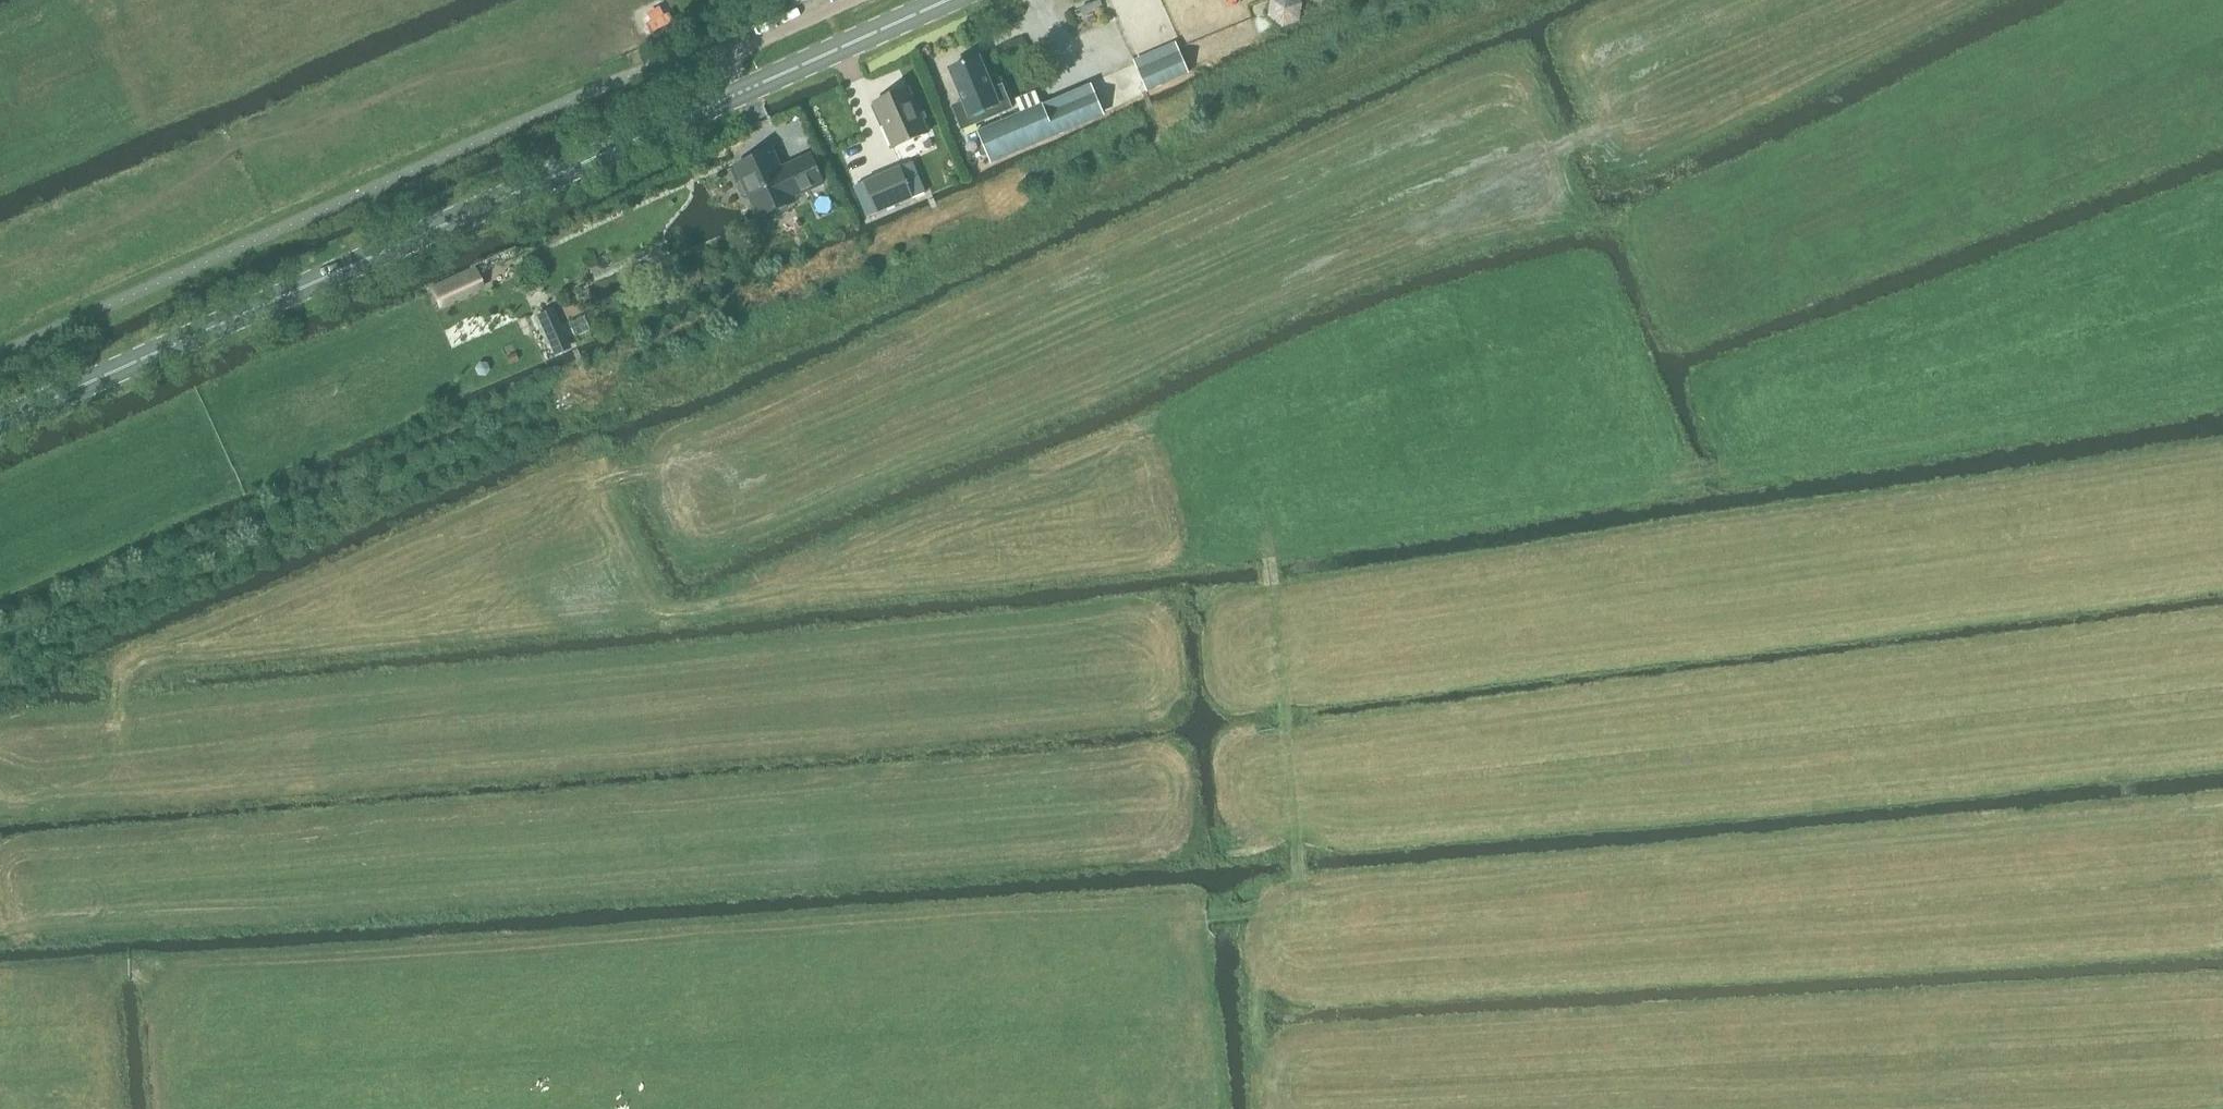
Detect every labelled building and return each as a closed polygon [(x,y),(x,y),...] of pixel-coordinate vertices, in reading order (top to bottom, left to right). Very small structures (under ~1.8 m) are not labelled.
[(1303,5),(1297,0),(1272,0),(1271,0),(1269,19),(1281,29),(1301,21),(1303,5)] [(1181,55),(1139,73),(1143,81),(1146,89),(1187,71),(1181,55)] [(992,89),(979,58),(952,69),(965,101),(953,106),(962,131),(1013,110),(1004,85),(992,89)] [(990,163),(1106,115),(1093,83),(977,131),(990,163)] [(915,102),(909,87),(875,102),(894,148),(929,133),(923,120),(928,117),(921,100),(915,102)] [(781,171),(771,149),(737,165),(760,216),(795,201),(792,196),(823,182),(811,155),(792,164),(793,166),(781,171)] [(901,169),(854,188),(865,214),(911,193),(901,169)] [(536,315),(548,341),(566,333),(554,307),(536,315)]
